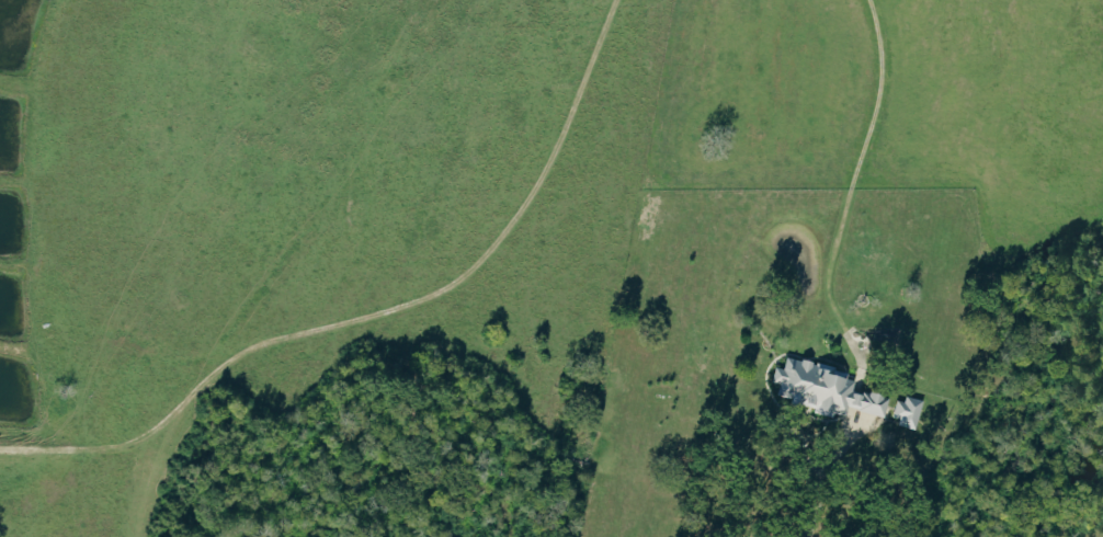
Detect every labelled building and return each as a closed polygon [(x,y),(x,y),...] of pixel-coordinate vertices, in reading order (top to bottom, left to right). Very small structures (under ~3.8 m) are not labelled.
[(884,397),(847,390),(850,371),(780,358),(778,368),(770,366),(767,381),(776,383),(774,394),(811,402),(810,410),(841,416),(843,408),(880,415),(884,397)] [(912,427),(919,402),(895,395),(888,419),(912,427)]
